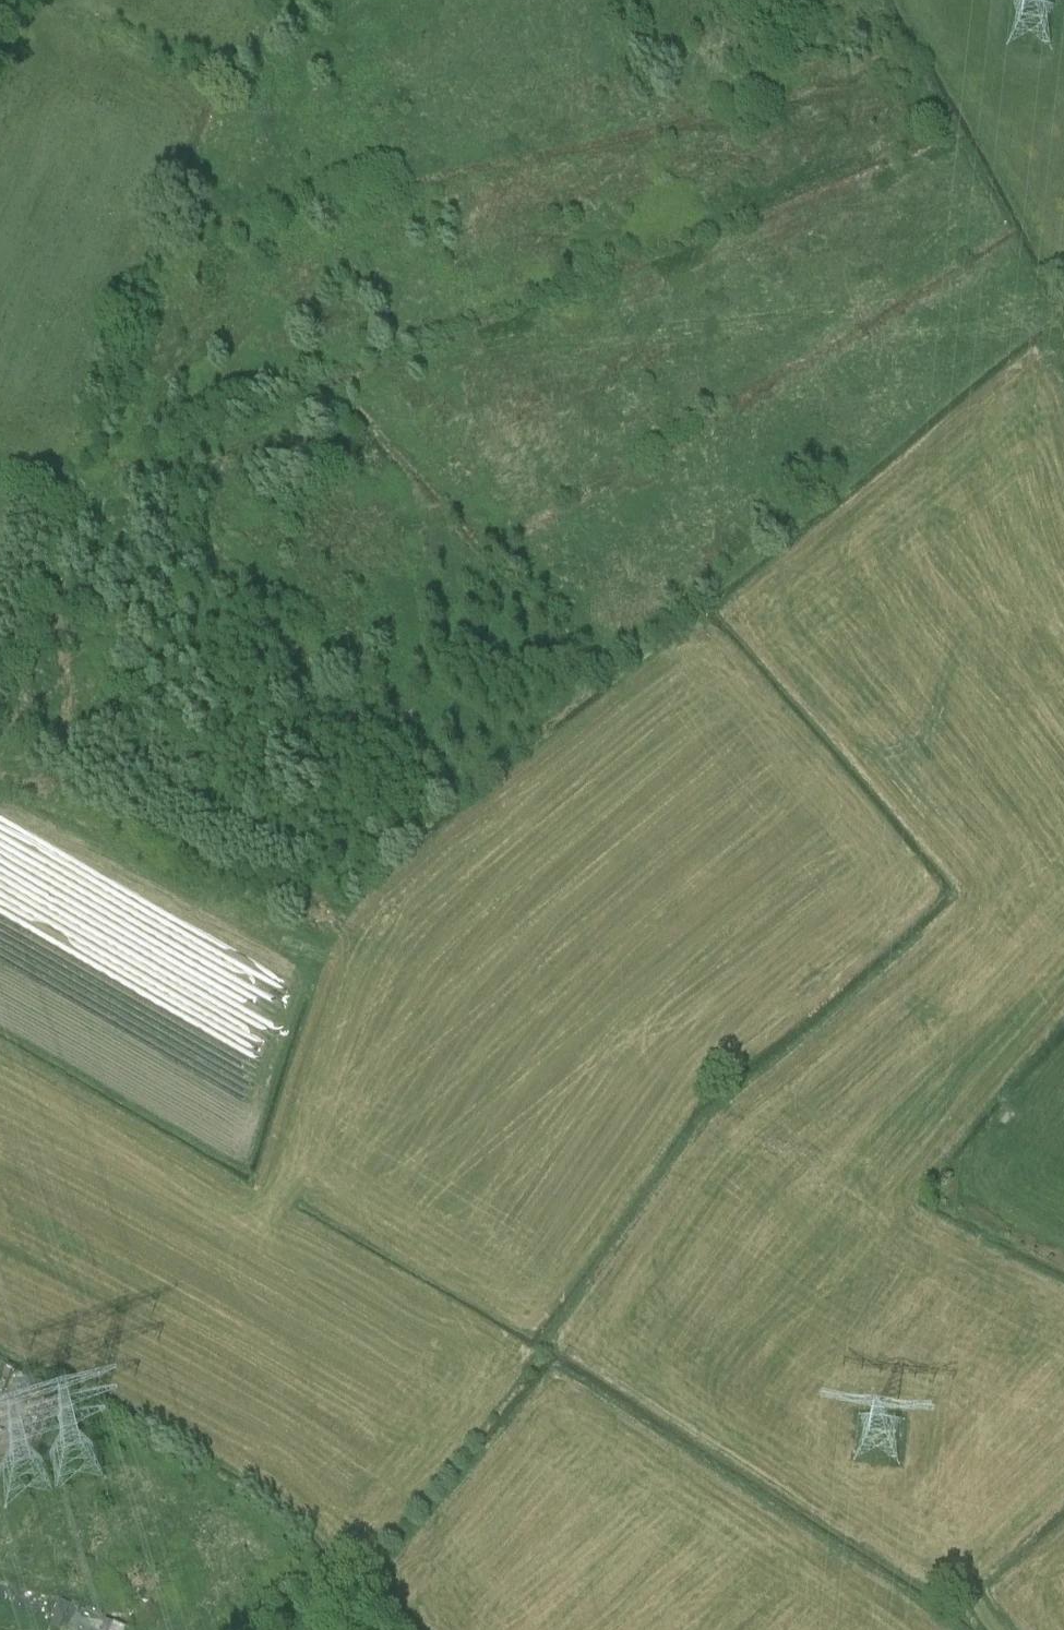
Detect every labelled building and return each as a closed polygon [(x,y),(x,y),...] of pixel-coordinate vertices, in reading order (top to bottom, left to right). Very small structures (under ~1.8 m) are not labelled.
[(50,1411),(58,1394),(35,1381),(26,1399),(50,1411)] [(60,1602),(49,1628),(54,1629),(58,1629),(69,1605),(60,1602)] [(105,1622),(101,1629),(124,1629),(105,1622)]
